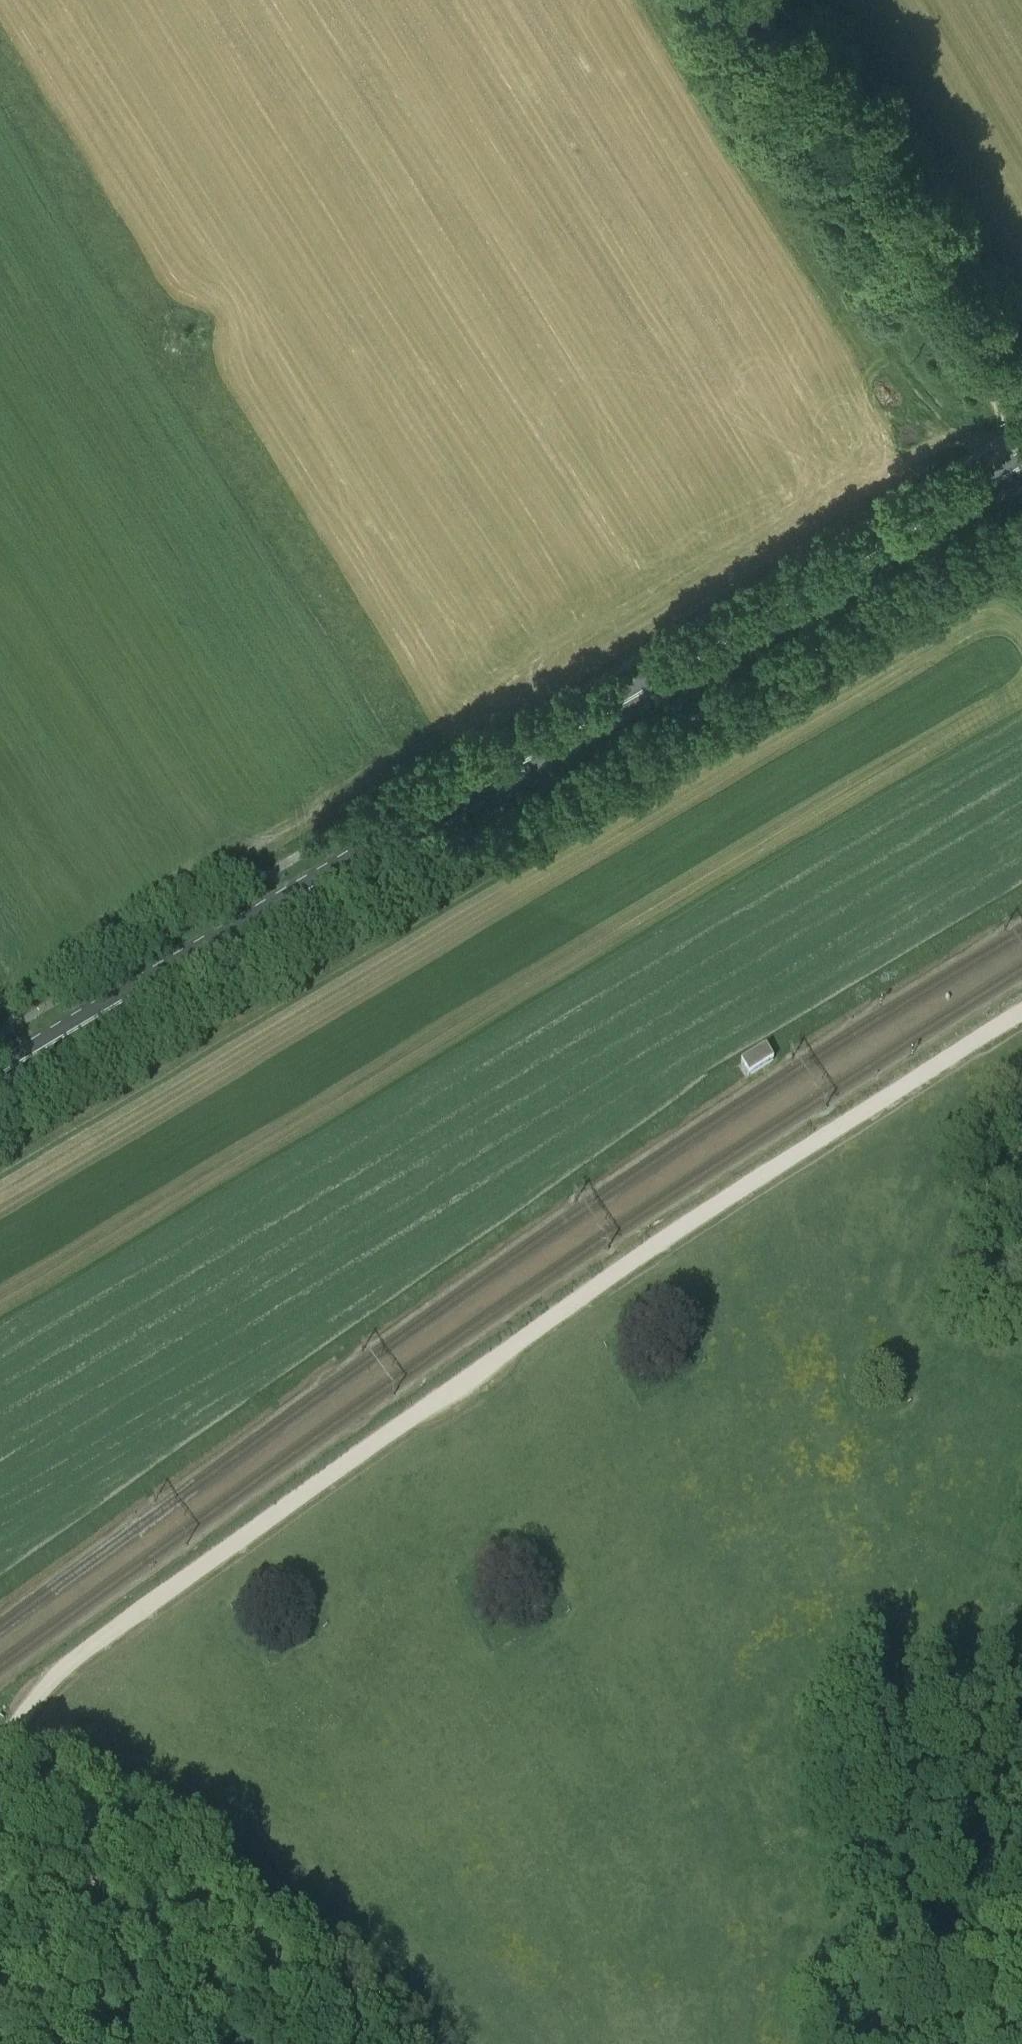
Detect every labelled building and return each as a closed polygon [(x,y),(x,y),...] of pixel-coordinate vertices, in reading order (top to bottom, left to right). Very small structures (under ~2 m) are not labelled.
[(773,1061),(765,1049),(741,1064),(749,1076),(773,1061)]
